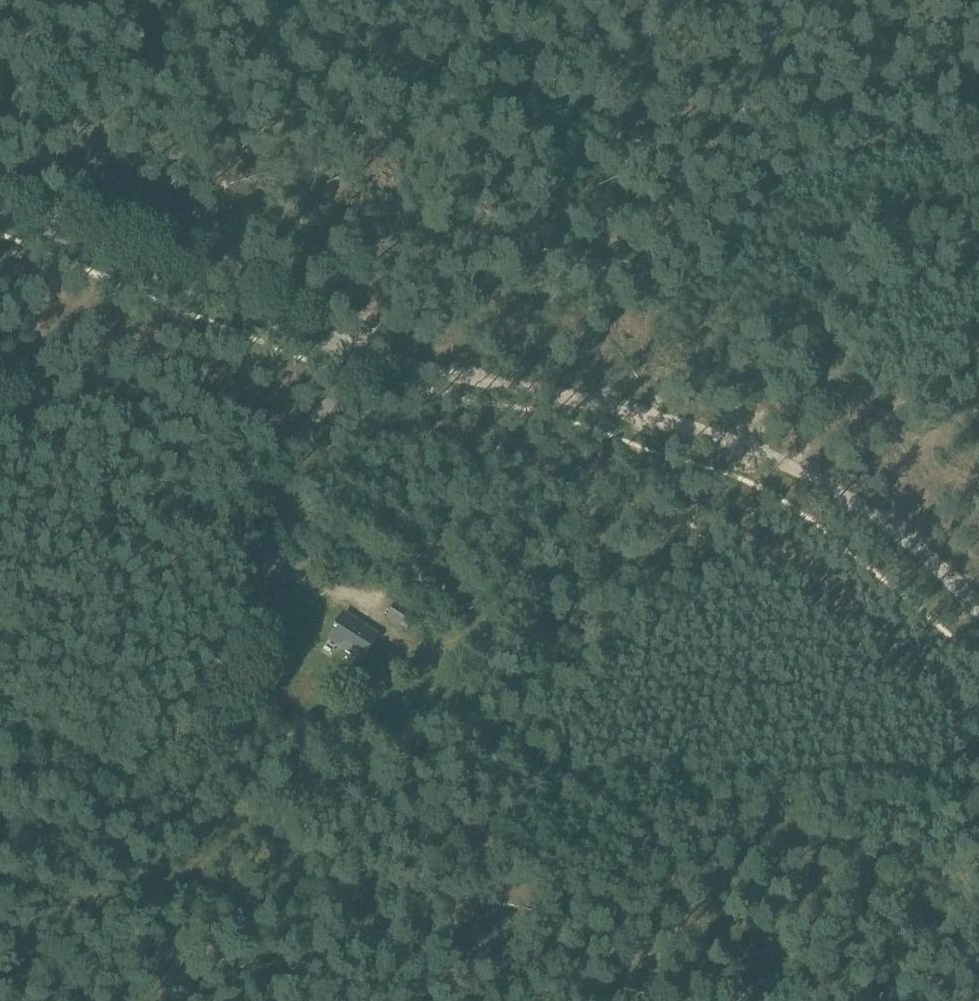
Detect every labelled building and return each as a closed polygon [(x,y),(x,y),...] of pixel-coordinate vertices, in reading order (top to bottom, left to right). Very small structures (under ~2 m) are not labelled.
[(408,630),(423,607),(402,594),(387,616),(408,630)] [(362,660),(379,634),(345,613),(328,639),(362,660)]
